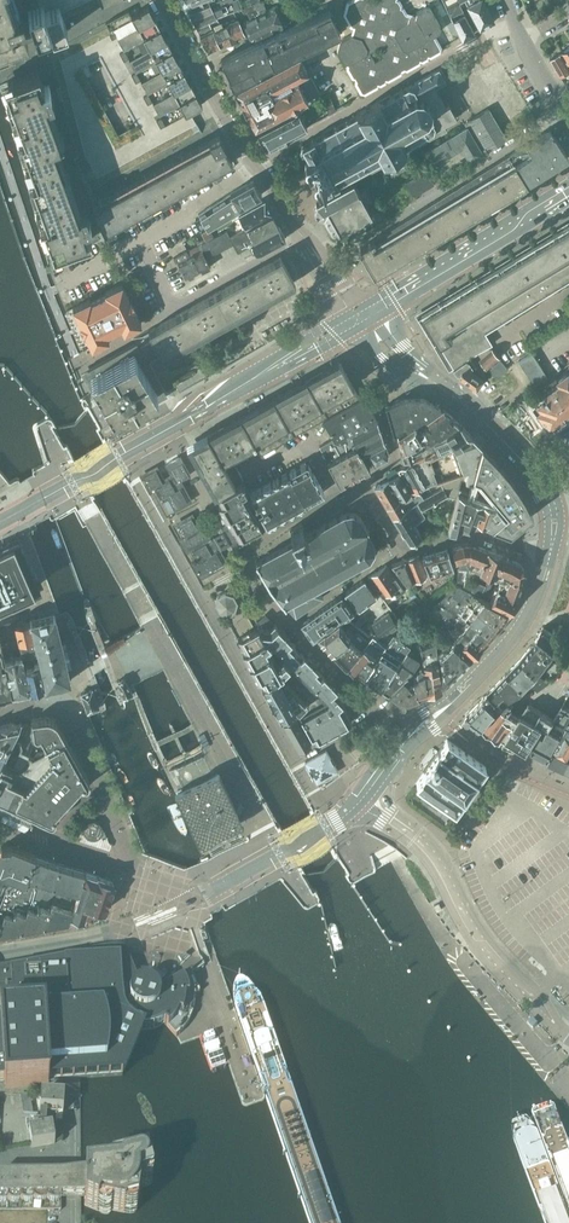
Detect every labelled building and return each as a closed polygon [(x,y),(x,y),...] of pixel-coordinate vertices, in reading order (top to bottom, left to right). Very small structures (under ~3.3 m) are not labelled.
[(27,41),(22,26),(16,28),(15,25),(25,22),(22,15),(17,17),(11,0),(12,0),(0,0),(0,51),(27,41)] [(64,22),(113,0),(25,0),(28,10),(37,35),(65,24),(64,22)] [(193,17),(225,3),(232,0),(206,0),(188,8),(192,17),(193,17)] [(249,4),(248,5),(246,0),(243,0),(239,2),(244,13),(247,11),(250,19),(243,22),(252,39),(263,34),(249,4)] [(260,0),(258,0),(251,3),(249,4),(263,34),(274,29),(266,11),(260,0)] [(425,7),(416,12),(417,15),(413,14),(409,16),(404,7),(402,6),(402,4),(400,0),(349,0),(347,1),(343,14),(350,26),(355,28),(353,35),(351,34),(340,40),(337,51),(343,62),(348,63),(346,68),(352,77),(356,78),(355,83),(360,92),(365,94),(378,87),(379,84),(381,85),(386,82),(387,80),(389,80),(402,73),(402,71),(405,69),(407,70),(420,63),(421,61),(423,61),(428,58),(429,56),(431,57),(440,51),(442,46),(435,34),(439,31),(441,26),(430,8),(425,7)] [(483,0),(464,0),(480,27),(481,27),(483,27),(488,25),(488,23),(494,20),(483,0)] [(457,1),(446,7),(450,14),(461,40),(474,32),(457,1)] [(197,26),(208,21),(213,19),(210,14),(211,13),(213,14),(227,8),(225,3),(193,17),(197,26)] [(137,26),(117,37),(116,35),(116,34),(114,30),(111,32),(105,22),(48,54),(60,101),(74,158),(78,166),(75,167),(75,166),(90,194),(202,133),(190,111),(202,104),(148,5),(131,15),(137,26)] [(277,6),(266,11),(274,29),(286,23),(277,6)] [(230,77),(234,86),(256,76),(255,74),(261,72),(261,73),(275,66),(273,63),(340,32),(329,8),(221,59),(230,77)] [(237,17),(219,25),(227,42),(227,43),(236,39),(235,38),(245,34),(237,17)] [(208,21),(197,26),(196,27),(197,28),(198,31),(199,33),(210,27),(208,21)] [(227,42),(219,25),(206,31),(206,32),(199,35),(208,50),(215,47),(227,42)] [(563,51),(550,58),(560,76),(568,70),(568,61),(563,51)] [(299,84),(296,77),(307,71),(299,56),(288,62),(287,62),(277,68),(276,68),(235,90),(242,104),(241,104),(246,114),(247,113),(255,127),(289,109),(289,110),(301,104),(300,103),(308,99),(319,92),(311,77),(299,84)] [(443,77),(446,76),(441,67),(439,69),(438,69),(438,68),(437,69),(438,69),(408,86),(407,86),(402,89),(402,87),(400,88),(401,89),(391,95),(390,93),(389,94),(379,100),(377,101),(378,101),(358,112),(356,112),(357,113),(356,113),(357,114),(347,120),(346,118),(345,119),(346,120),(336,126),(335,124),(334,125),(324,131),(322,131),(323,133),(313,139),(312,137),(311,138),(312,140),(303,144),(302,143),(301,144),(302,145),(301,145),(301,146),(300,151),(300,152),(300,151),(303,156),(302,156),(303,156),(307,157),(304,159),(304,161),(305,164),(304,166),(303,165),(302,166),(303,166),(302,166),(303,167),(310,178),(313,176),(315,180),(317,180),(320,179),(326,190),(333,186),(336,191),(316,202),(314,208),(318,214),(323,216),(333,233),(348,224),(354,233),(365,227),(364,226),(375,220),(371,211),(366,203),(372,199),(365,186),(359,190),(354,181),(413,148),(418,145),(446,129),(443,124),(455,118),(456,118),(456,117),(455,117),(448,103),(447,103),(447,102),(447,103),(444,104),(444,103),(448,101),(444,93),(439,95),(434,86),(444,81),(445,81),(445,80),(443,77)] [(5,83),(20,130),(22,138),(21,138),(22,140),(36,180),(32,181),(33,182),(47,222),(43,224),(43,225),(44,225),(53,252),(57,251),(58,251),(87,240),(91,238),(86,225),(86,224),(90,222),(88,217),(89,217),(85,207),(79,209),(80,211),(77,212),(62,171),(66,170),(66,169),(61,156),(62,156),(61,155),(56,143),(60,142),(59,140),(59,141),(44,100),(47,99),(48,101),(54,99),(50,89),(48,84),(44,85),(43,85),(38,71),(34,72),(9,81),(9,82),(5,83)] [(322,99),(329,114),(336,110),(329,95),(322,99)] [(425,150),(433,165),(434,164),(437,169),(441,167),(442,170),(460,159),(459,156),(464,153),(469,162),(488,151),(487,151),(506,138),(488,108),(465,122),(466,125),(425,150)] [(257,132),(265,146),(266,147),(267,147),(269,147),(306,126),(298,110),(257,132)] [(568,166),(568,157),(553,128),(527,142),(532,152),(515,161),(513,157),(388,223),(392,230),(360,248),(372,271),(568,166)] [(210,141),(92,206),(106,231),(233,161),(224,144),(225,143),(219,132),(208,138),(210,141)] [(425,170),(419,174),(427,188),(433,184),(425,170)] [(419,174),(413,178),(421,191),(427,188),(419,174)] [(421,191),(413,178),(407,182),(415,195),(421,191)] [(198,213),(207,229),(226,217),(240,209),(243,205),(261,194),(253,180),(252,180),(231,193),(198,213)] [(238,214),(243,224),(245,227),(272,213),(264,200),(238,214)] [(247,226),(229,236),(233,244),(237,252),(252,244),(255,243),(253,240),(253,239),(278,225),(272,214),(247,227),(247,226)] [(278,226),(253,239),(253,240),(255,243),(252,244),(256,252),(260,252),(282,239),(282,240),(285,238),(278,226)] [(416,307),(448,368),(457,363),(470,387),(484,380),(470,354),(493,342),(485,326),(568,281),(568,226),(416,307)] [(226,230),(220,234),(226,247),(233,244),(229,236),(226,230)] [(220,234),(214,237),(220,250),(226,247),(220,234)] [(214,237),(207,240),(214,254),(220,250),(214,237)] [(214,254),(207,240),(201,244),(208,257),(214,254)] [(200,245),(187,251),(197,272),(210,266),(200,245)] [(187,251),(173,257),(176,263),(178,262),(185,278),(197,272),(187,251)] [(151,338),(152,339),(153,339),(161,353),(293,279),(281,256),(148,330),(152,337),(151,338)] [(129,298),(122,283),(105,291),(106,293),(91,301),(90,299),(72,307),(80,323),(79,323),(83,331),(84,331),(92,346),(109,338),(106,333),(121,325),(124,331),(141,322),(133,306),(135,306),(134,305),(133,304),(131,305),(129,301),(131,300),(131,299),(131,298),(129,298)] [(153,339),(152,339),(139,347),(115,360),(114,358),(110,360),(111,362),(90,374),(91,375),(85,378),(112,427),(144,409),(170,395),(149,360),(161,353),(153,339)] [(508,387),(519,378),(493,346),(480,357),(497,378),(483,390),(497,408),(514,395),(508,387)] [(519,360),(534,385),(547,377),(531,352),(519,360)] [(180,396),(207,371),(196,359),(181,373),(185,378),(173,389),(180,396)] [(340,363),(306,382),(326,416),(360,397),(340,363)] [(568,370),(556,379),(558,383),(540,396),(542,399),(533,406),(548,426),(568,410),(568,372),(568,370)] [(513,393),(524,386),(520,380),(509,386),(513,393)] [(306,382),(274,400),(293,434),(322,418),(326,416),(306,382)] [(403,397),(385,406),(394,435),(406,426),(407,430),(414,425),(424,418),(425,420),(427,420),(428,419),(443,408),(440,406),(431,401),(427,398),(423,396),(403,397)] [(360,397),(326,416),(322,418),(333,439),(339,440),(340,440),(350,434),(364,427),(377,420),(370,407),(369,408),(368,406),(364,404),(360,397)] [(274,400),(241,418),(256,445),(260,453),(293,434),(274,400)] [(431,424),(421,430),(429,441),(432,440),(433,439),(433,440),(443,434),(445,437),(447,435),(462,426),(454,419),(450,414),(443,408),(428,419),(431,424)] [(241,418),(217,432),(232,459),(256,445),(241,418)] [(407,430),(398,436),(404,451),(400,453),(404,464),(415,459),(418,464),(427,459),(436,454),(440,452),(434,441),(433,440),(433,439),(432,440),(429,441),(421,430),(431,424),(428,419),(427,420),(425,420),(424,418),(414,425),(407,430)] [(385,443),(377,420),(364,427),(350,434),(358,448),(361,446),(365,453),(385,443)] [(447,435),(454,446),(471,439),(471,435),(462,426),(447,435)] [(191,446),(217,492),(243,478),(232,459),(217,432),(191,446)] [(358,448),(350,434),(340,440),(344,447),(346,450),(342,452),(338,445),(334,447),(334,446),(331,441),(319,446),(327,460),(340,484),(369,468),(360,451),(359,451),(357,448),(358,448)] [(402,473),(412,490),(413,491),(427,483),(469,468),(465,479),(472,481),(481,445),(471,435),(471,439),(454,446),(440,452),(436,454),(427,459),(418,464),(415,459),(404,464),(401,466),(400,469),(402,473)] [(434,441),(440,452),(454,446),(447,435),(445,437),(443,438),(434,441)] [(387,448),(385,443),(365,453),(370,462),(373,460),(374,463),(386,456),(387,451),(387,448)] [(481,445),(472,481),(465,479),(461,479),(456,497),(448,529),(449,529),(474,523),(476,519),(485,522),(486,522),(491,524),(491,525),(509,532),(532,513),(524,497),(517,486),(508,474),(509,474),(499,463),(482,445),(481,445)] [(183,461),(177,465),(171,468),(178,481),(190,474),(183,461)] [(249,494),(266,524),(278,517),(279,516),(279,517),(287,512),(288,511),(293,508),(296,507),(297,507),(298,506),(304,503),(305,502),(307,501),(312,498),(317,495),(322,492),(323,492),(324,491),(317,480),(316,477),(313,473),(307,462),(307,461),(288,472),(288,471),(285,473),(280,476),(276,479),(271,481),(270,482),(270,481),(266,484),(265,485),(262,486),(261,487),(256,489),(254,491),(249,493),(249,494)] [(405,508),(392,516),(409,543),(422,535),(414,523),(418,520),(419,521),(422,519),(422,518),(424,516),(421,510),(447,495),(456,497),(461,479),(465,479),(469,468),(427,483),(413,491),(412,490),(399,497),(405,508)] [(150,488),(156,485),(163,481),(156,469),(143,476),(150,488)] [(399,473),(388,479),(399,497),(412,490),(402,473),(400,474),(399,473)] [(163,497),(169,494),(169,493),(175,490),(175,489),(169,477),(163,481),(156,485),(163,497)] [(249,494),(249,493),(241,479),(217,492),(221,499),(218,501),(222,508),(210,515),(229,549),(257,534),(255,530),(265,524),(266,524),(249,494)] [(375,488),(392,516),(405,508),(399,497),(388,479),(375,488)] [(169,493),(169,494),(176,506),(188,499),(181,486),(175,489),(175,490),(169,493)] [(369,560),(371,559),(369,555),(373,550),(375,551),(376,548),(377,549),(377,540),(375,540),(375,538),(372,538),(367,529),(370,527),(369,525),(366,526),(359,515),(362,513),(360,511),(357,513),(351,511),(352,507),(350,508),(349,510),(344,511),(343,509),(341,510),(342,512),(333,517),(331,515),(329,516),(330,519),(321,524),(320,522),(318,523),(319,525),(307,532),(301,521),(289,529),(295,539),(283,545),(281,543),(279,544),(281,547),(270,552),(269,550),(267,551),(268,554),(258,559),(257,557),(255,559),(256,561),(257,564),(257,563),(270,583),(284,602),(283,602),(285,604),(287,606),(288,605),(295,613),(330,588),(326,583),(329,581),(327,579),(335,575),(336,578),(338,576),(337,574),(344,570),(346,572),(348,571),(347,568),(352,565),(354,568),(356,567),(355,564),(360,561),(361,564),(364,562),(362,560),(367,557),(369,560)] [(178,524),(185,536),(198,528),(191,516),(178,524)] [(186,552),(190,550),(211,538),(204,525),(198,528),(185,536),(179,539),(186,552)] [(1,606),(13,601),(12,599),(35,589),(34,587),(40,584),(19,538),(8,543),(2,545),(2,546),(0,547),(0,605),(1,606)] [(190,550),(196,561),(217,549),(211,538),(190,550)] [(462,543),(452,546),(458,566),(457,570),(468,570),(469,566),(469,565),(471,543),(470,543),(469,543),(465,543),(462,543)] [(471,543),(469,565),(479,569),(480,569),(487,549),(471,543)] [(446,548),(422,555),(422,556),(431,576),(453,567),(447,548),(446,548)] [(217,549),(196,561),(193,563),(200,576),(224,562),(217,549)] [(487,549),(480,569),(495,575),(497,571),(503,555),(487,549)] [(418,553),(404,559),(413,580),(427,574),(418,553)] [(497,571),(523,581),(524,571),(521,564),(512,559),(503,555),(497,571)] [(407,584),(414,593),(417,590),(414,582),(413,580),(404,559),(392,564),(402,577),(407,584)] [(382,597),(389,605),(405,593),(386,564),(368,575),(383,596),(382,597)] [(491,586),(517,597),(523,581),(497,571),(495,575),(494,579),(491,586)] [(485,586),(480,597),(485,600),(491,586),(494,579),(489,577),(485,586)] [(364,578),(354,585),(368,605),(378,598),(364,578)] [(471,590),(470,592),(480,597),(485,586),(475,581),(473,585),(471,590)] [(354,585),(345,592),(359,612),(368,605),(354,585)] [(449,592),(500,624),(508,612),(485,600),(480,597),(470,592),(457,585),(449,592)] [(485,600),(508,612),(509,613),(517,597),(491,586),(485,600)] [(236,599),(233,594),(232,593),(225,591),(218,595),(215,602),(219,609),(227,612),(234,608),(236,600),(236,599)] [(441,599),(492,635),(500,624),(449,592),(441,599)] [(312,639),(317,636),(344,616),(352,610),(350,607),(354,604),(346,594),(342,596),(341,595),(316,612),(301,623),(312,639)] [(454,622),(456,624),(482,645),(492,635),(441,599),(434,605),(435,606),(444,614),(454,622)] [(436,621),(444,614),(435,606),(427,613),(436,621)] [(388,611),(371,623),(380,635),(397,623),(388,611)] [(30,619),(40,665),(45,686),(47,686),(47,685),(68,680),(68,681),(70,680),(65,659),(66,659),(66,655),(64,656),(62,646),(63,646),(62,641),(61,642),(55,615),(55,613),(53,614),(32,619),(32,618),(30,619)] [(317,636),(332,651),(360,628),(344,616),(317,636)] [(328,683),(330,680),(301,650),(296,654),(290,647),(292,646),(264,617),(255,626),(256,627),(238,638),(244,650),(242,651),(256,676),(260,674),(263,681),(280,672),(307,700),(298,709),(298,710),(314,741),(352,720),(344,706),(345,705),(336,694),(337,693),(328,683)] [(14,622),(22,655),(25,668),(40,665),(30,619),(14,622)] [(454,639),(472,657),(482,646),(482,645),(456,624),(448,633),(454,639)] [(533,643),(549,656),(549,657),(550,657),(563,668),(568,661),(568,647),(561,641),(562,641),(543,626),(533,643)] [(347,666),(348,664),(368,639),(366,638),(369,636),(360,628),(332,651),(346,666),(347,666)] [(358,670),(363,675),(385,644),(371,633),(369,636),(366,638),(368,639),(348,664),(357,671),(358,670)] [(121,638),(107,645),(110,650),(123,641),(121,638)] [(423,664),(423,667),(426,694),(431,692),(442,689),(437,661),(436,641),(430,643),(428,638),(419,641),(420,649),(423,664)] [(454,639),(442,652),(451,660),(449,662),(458,671),(472,657),(454,639)] [(11,692),(4,659),(0,641),(0,695),(11,692)] [(531,645),(521,658),(537,673),(550,657),(549,657),(549,656),(533,643),(531,645)] [(385,644),(363,675),(372,682),(373,681),(381,687),(406,650),(399,645),(395,651),(385,644)] [(381,687),(388,692),(406,675),(411,670),(419,659),(406,650),(381,687)] [(451,660),(442,652),(439,655),(441,665),(443,683),(445,685),(458,671),(449,662),(451,660)] [(22,655),(4,659),(11,692),(30,689),(25,668),(22,655)] [(521,658),(507,672),(524,687),(537,673),(521,658)] [(40,665),(25,668),(30,689),(32,688),(34,688),(45,686),(40,665)] [(408,676),(406,675),(388,692),(400,702),(405,703),(426,694),(423,667),(421,667),(417,671),(409,676),(408,676)] [(280,672),(263,681),(261,682),(280,714),(295,705),(298,709),(307,700),(280,672)] [(505,674),(485,696),(490,700),(503,696),(502,695),(504,693),(507,693),(510,696),(522,689),(505,674)] [(117,681),(124,698),(133,694),(126,677),(117,681)] [(80,693),(87,711),(99,706),(92,688),(80,693)] [(482,727),(489,717),(502,704),(507,701),(505,696),(503,696),(490,700),(485,696),(469,712),(469,713),(469,718),(469,719),(482,727)] [(482,727),(491,734),(510,709),(513,704),(508,701),(507,701),(502,704),(489,717),(482,727)] [(514,744),(516,745),(527,752),(543,725),(549,729),(554,719),(529,704),(521,713),(505,739),(507,740),(506,742),(514,745),(514,744)] [(549,759),(561,736),(560,736),(568,719),(568,709),(562,705),(554,719),(549,729),(548,729),(544,727),(540,735),(532,750),(549,759)] [(503,737),(505,739),(519,715),(510,709),(491,734),(500,741),(503,737)] [(311,742),(295,714),(283,721),(299,749),(311,742)] [(33,814),(49,822),(51,822),(52,822),(53,822),(55,821),(55,820),(56,819),(56,818),(56,817),(55,816),(55,815),(54,815),(54,814),(70,797),(82,785),(83,786),(84,786),(86,786),(87,786),(88,785),(89,784),(90,782),(89,781),(89,780),(74,754),(66,738),(58,724),(57,722),(55,721),(54,720),(52,719),(50,718),(48,718),(46,717),(44,717),(31,719),(31,720),(32,720),(33,733),(34,735),(36,736),(38,736),(40,736),(53,758),(48,763),(26,787),(6,778),(13,764),(2,759),(0,762),(0,763),(0,809),(15,816),(29,822),(33,814)] [(557,766),(568,742),(568,719),(560,736),(561,736),(549,759),(547,761),(549,762),(557,766)] [(0,762),(2,759),(12,738),(21,721),(0,725),(0,763),(0,762)] [(12,738),(2,759),(13,764),(20,751),(22,747),(20,742),(12,738)] [(416,783),(455,810),(461,802),(464,804),(468,799),(464,797),(486,766),(447,738),(438,751),(437,750),(424,770),(425,770),(416,783)] [(566,770),(568,763),(568,742),(557,766),(566,770)] [(338,771),(330,757),(326,750),(305,762),(317,783),(338,771)] [(20,751),(13,764),(6,778),(26,787),(48,763),(20,751)] [(216,771),(174,790),(199,844),(241,825),(240,823),(216,772),(216,771)] [(91,820),(86,822),(84,830),(87,836),(94,838),(100,835),(103,828),(100,823),(96,820),(91,820)] [(431,822),(424,829),(444,847),(451,840),(431,822)] [(12,877),(24,882),(34,855),(11,845),(1,847),(0,848),(0,873),(12,877)] [(21,897),(7,931),(69,920),(70,915),(78,892),(84,872),(85,871),(64,865),(50,860),(35,855),(34,855),(24,882),(19,896),(21,897)] [(85,870),(85,871),(84,872),(98,876),(91,897),(89,904),(85,917),(98,914),(100,909),(105,911),(114,883),(112,879),(98,874),(98,875),(85,870)] [(78,892),(70,915),(77,917),(81,917),(82,916),(85,917),(89,904),(91,897),(98,876),(84,872),(78,892)] [(12,893),(19,896),(24,882),(12,877),(0,873),(0,888),(12,893)] [(6,907),(12,893),(0,888),(0,904),(6,907)] [(0,923),(0,933),(7,931),(21,897),(19,896),(12,893),(6,907),(2,918),(1,920),(0,923)] [(504,928),(487,905),(483,908),(500,931),(504,928)] [(200,926),(191,929),(198,947),(206,944),(200,926)] [(4,1082),(5,1087),(49,1084),(48,1079),(122,1074),(142,1029),(148,1029),(154,1028),(159,1025),(164,1022),(168,1026),(169,1026),(172,1023),(175,1019),(177,1016),(179,1012),(182,1013),(183,1012),(184,1008),(185,1003),(185,999),(185,995),(189,994),(189,993),(188,989),(187,985),(186,981),(184,977),(183,975),(162,987),(159,984),(155,980),(149,978),(143,978),(137,979),(131,982),(123,964),(122,962),(120,960),(118,959),(116,959),(64,962),(64,965),(56,966),(56,965),(0,976),(0,1082),(4,1082)] [(530,1021),(528,1023),(533,1029),(535,1027),(538,1024),(537,1024),(533,1019),(532,1019),(530,1021)] [(21,1094),(21,1095),(22,1095),(22,1101),(23,1101),(23,1107),(24,1107),(24,1114),(33,1114),(29,1095),(21,1094)] [(64,1095),(41,1094),(40,1095),(42,1095),(41,1109),(39,1109),(39,1110),(63,1112),(63,1111),(62,1111),(63,1096),(64,1096),(64,1095)] [(31,1147),(31,1148),(55,1144),(54,1143),(53,1143),(51,1129),(52,1129),(52,1128),(28,1132),(29,1133),(30,1132),(32,1147),(31,1147)] [(146,1156),(111,1165),(111,1169),(74,1174),(61,1175),(61,1170),(0,1170),(0,1210),(60,1211),(60,1201),(74,1201),(85,1201),(85,1204),(97,1210),(99,1206),(124,1212),(125,1208),(137,1205),(140,1181),(152,1177),(146,1156)]
